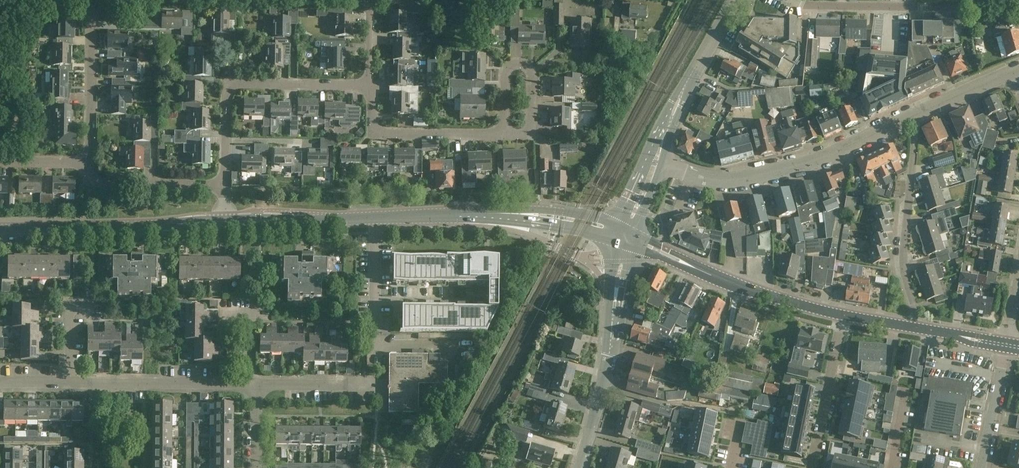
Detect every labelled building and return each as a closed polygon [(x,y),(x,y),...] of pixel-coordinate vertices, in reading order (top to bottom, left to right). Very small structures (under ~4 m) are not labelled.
[(554,6),(554,12),(554,26),(564,26),(564,5),(563,5),(563,0),(554,0),(554,5),(554,6)] [(624,3),(622,20),(631,21),(631,20),(646,21),(647,8),(633,6),(633,3),(624,3)] [(510,33),(511,33),(519,33),(519,43),(518,44),(544,44),(545,27),(537,27),(537,23),(530,23),(530,26),(519,26),(519,17),(519,5),(518,5),(511,5),(511,6),(511,17),(510,33)] [(406,34),(414,34),(414,24),(409,24),(409,19),(406,19),(406,14),(419,14),(420,7),(399,6),(399,14),(390,13),(390,34),(398,34),(406,34)] [(226,35),(228,35),(229,22),(236,22),(236,8),(225,7),(225,15),(212,14),(212,35),(213,35),(213,43),(226,44),(226,35)] [(442,8),(442,17),(467,18),(468,8),(442,8)] [(298,25),(298,9),(290,9),(290,19),(274,19),(273,38),(276,38),(290,39),(290,25),(298,25)] [(343,17),(343,9),(327,9),(327,17),(336,17),(336,37),(352,37),(353,17),(343,17)] [(182,13),(162,12),(162,21),(159,21),(141,21),(140,21),(140,29),(182,29),(181,36),(193,36),(193,30),(193,12),(183,11),(183,13),(182,13)] [(610,32),(618,32),(620,17),(611,16),(610,32)] [(57,46),(71,46),(72,46),(73,40),(73,19),(57,19),(57,39),(57,46)] [(783,21),(753,20),(745,33),(744,32),(743,33),(744,34),(738,44),(737,43),(736,44),(740,47),(739,49),(787,79),(799,57),(799,43),(802,43),(802,21),(800,21),(798,21),(797,21),(797,20),(796,20),(796,21),(784,21),(784,19),(783,19),(783,21)] [(902,38),(902,20),(893,20),(892,38),(902,38)] [(571,21),(571,33),(573,33),(573,47),(590,47),(590,21),(571,21)] [(816,22),(816,38),(839,38),(840,22),(816,22)] [(841,38),(840,56),(847,56),(847,41),(847,39),(855,39),(855,41),(866,41),(866,23),(860,23),(860,22),(846,23),(846,25),(842,25),(843,38),(841,38)] [(911,44),(910,59),(909,80),(908,92),(912,98),(944,84),(928,47),(943,48),(943,45),(954,45),(955,22),(942,22),(942,24),(913,24),(912,44),(911,44)] [(483,25),(483,44),(498,44),(498,42),(504,42),(505,25),(483,25)] [(993,30),(996,39),(997,39),(1002,58),(1008,56),(1008,57),(1018,54),(1018,32),(1008,35),(1006,27),(993,30)] [(108,32),(107,48),(128,49),(128,32),(108,32)] [(406,34),(398,34),(397,41),(393,41),(393,61),(398,61),(410,61),(410,47),(417,48),(417,34),(414,34),(406,34)] [(290,39),(276,38),(275,48),(266,48),(266,68),(282,68),(283,56),(290,56),(290,39)] [(809,41),(807,57),(817,57),(818,41),(809,41)] [(321,43),(321,48),(321,58),(328,58),(328,70),(344,70),(345,43),(321,43)] [(71,46),(57,46),(54,45),(54,66),(59,66),(59,73),(68,73),(72,73),(72,66),(70,66),(71,46)] [(211,48),(194,48),(194,56),(194,76),(182,76),(181,83),(186,84),(186,83),(201,83),(201,77),(211,77),(211,56),(211,48)] [(952,60),(946,62),(952,77),(967,71),(967,70),(968,68),(969,66),(968,64),(966,63),(964,63),(961,56),(964,55),(961,48),(949,54),(952,60)] [(854,75),(866,77),(866,76),(870,49),(858,49),(854,75)] [(905,87),(908,57),(909,57),(897,56),(893,56),(871,54),(870,54),(866,76),(866,77),(862,102),(869,118),(908,100),(905,93),(905,87)] [(452,89),(472,90),(475,90),(475,82),(485,82),(485,56),(468,55),(468,64),(464,64),(464,70),(468,70),(468,81),(449,81),(449,89),(452,89)] [(816,70),(817,57),(807,57),(806,73),(816,74),(816,71),(813,71),(813,70),(816,70)] [(117,64),(117,75),(121,75),(124,75),(130,76),(137,76),(137,59),(121,58),(121,59),(117,59),(117,64)] [(727,60),(722,69),(736,77),(740,71),(744,73),(747,68),(742,65),(743,63),(737,60),(736,62),(734,61),(732,63),(727,60)] [(410,61),(398,61),(398,68),(389,67),(389,88),(402,88),(406,88),(406,68),(415,69),(415,61),(410,61)] [(751,63),(748,70),(756,73),(758,67),(751,63)] [(108,67),(108,75),(117,75),(117,64),(112,64),(110,64),(109,65),(108,67)] [(150,82),(161,85),(164,73),(153,70),(150,82)] [(68,73),(59,73),(51,73),(51,93),(56,93),(56,100),(69,100),(69,93),(68,92),(68,73)] [(762,74),(760,84),(773,87),(775,77),(762,74)] [(112,79),(112,86),(113,86),(126,87),(126,86),(131,86),(131,83),(131,82),(130,82),(130,76),(124,75),(124,79),(112,79)] [(553,83),(551,83),(551,90),(553,90),(553,98),(574,98),(575,86),(579,86),(580,75),(567,75),(567,81),(553,80),(553,83)] [(835,83),(824,86),(826,92),(838,88),(836,83),(835,83)] [(186,84),(186,104),(182,104),(182,111),(194,111),(200,111),(200,105),(203,105),(203,84),(201,84),(186,84)] [(112,86),(112,114),(126,114),(126,103),(132,103),(132,87),(132,86),(131,86),(126,86),(126,87),(113,86),(112,86)] [(823,86),(809,88),(809,90),(811,97),(827,95),(823,86)] [(406,88),(402,88),(402,95),(393,95),(392,115),(409,115),(409,95),(419,96),(419,88),(406,88)] [(472,90),(452,89),(452,100),(460,100),(460,118),(484,119),(485,98),(472,97),(472,90)] [(775,90),(766,91),(766,94),(769,108),(793,105),(792,89),(775,90)] [(766,94),(766,91),(743,92),(746,108),(754,107),(753,95),(766,94)] [(734,100),(731,105),(731,106),(731,109),(746,108),(743,92),(737,93),(734,100)] [(706,98),(698,112),(708,117),(712,110),(718,113),(725,99),(715,94),(711,101),(706,98)] [(992,100),(983,103),(988,116),(996,113),(1000,123),(1008,120),(998,97),(997,98),(995,97),(992,98),(992,100)] [(69,100),(56,100),(56,106),(55,106),(55,144),(77,145),(77,131),(72,131),(72,107),(69,107),(69,100)] [(270,121),(270,110),(264,110),(264,101),(244,100),(243,117),(263,117),(263,128),(268,128),(270,128),(271,121),(270,121)] [(297,105),(297,114),(297,118),(298,118),(313,118),(313,125),(325,125),(325,121),(324,121),(324,111),(318,111),(318,101),(298,101),(297,105)] [(852,101),(837,107),(846,128),(858,122),(854,113),(857,112),(852,101)] [(582,111),(597,111),(597,102),(582,102),(582,111)] [(271,110),(270,110),(270,121),(271,121),(290,121),(290,114),(290,104),(271,104),(271,110)] [(325,111),(324,111),(324,121),(325,121),(340,121),(340,125),(342,127),(351,127),(353,125),(353,122),(359,122),(359,108),(345,108),(345,104),(325,104),(325,111)] [(552,109),(552,128),(563,128),(563,133),(570,133),(571,110),(552,109)] [(781,112),(783,119),(790,117),(790,118),(795,117),(793,109),(781,112)] [(821,116),(816,118),(817,119),(820,130),(824,138),(843,130),(839,121),(838,121),(833,110),(828,113),(826,109),(819,112),(821,116)] [(959,140),(970,135),(973,141),(970,142),(972,149),(977,150),(979,146),(983,144),(983,142),(984,139),(985,137),(987,129),(988,126),(985,118),(974,122),(973,118),(972,119),(968,110),(959,114),(959,112),(953,115),(954,116),(952,117),(958,131),(956,132),(959,140)] [(187,131),(186,138),(200,138),(200,132),(210,132),(210,111),(200,111),(194,111),(193,131),(187,131)] [(1018,118),(1015,112),(1009,114),(1012,121),(1018,118)] [(134,122),(134,142),(151,142),(151,130),(158,130),(158,116),(151,115),(150,123),(134,122)] [(799,135),(797,131),(796,127),(796,125),(796,124),(795,120),(791,121),(790,117),(783,119),(787,133),(779,136),(783,151),(799,147),(798,146),(802,144),(799,135)] [(813,117),(802,121),(809,142),(814,141),(814,142),(819,140),(818,139),(820,138),(815,123),(813,117)] [(809,142),(802,121),(796,123),(798,130),(797,131),(799,135),(802,144),(808,143),(809,142)] [(729,143),(718,146),(720,154),(723,166),(755,158),(753,150),(748,133),(748,131),(746,122),(732,126),(734,133),(727,135),(729,143)] [(756,130),(752,131),(758,152),(761,151),(763,156),(765,155),(765,157),(773,155),(772,154),(774,153),(773,149),(777,148),(771,126),(768,127),(766,122),(755,124),(756,130)] [(940,123),(923,130),(931,147),(948,139),(940,123)] [(359,138),(365,132),(361,128),(355,134),(359,138)] [(987,129),(985,137),(984,139),(997,142),(999,133),(987,129)] [(694,147),(698,149),(701,144),(692,138),(694,134),(688,130),(686,135),(685,135),(678,149),(690,156),(693,151),(694,147)] [(720,154),(718,146),(716,139),(702,132),(697,140),(710,147),(712,156),(720,154)] [(200,138),(186,138),(186,145),(185,145),(185,153),(191,153),(191,155),(193,155),(193,165),(209,165),(210,145),(200,145),(200,138)] [(151,142),(134,142),(134,146),(120,146),(120,154),(126,154),(126,169),(143,170),(143,156),(150,156),(151,142)] [(577,143),(559,144),(559,146),(560,153),(578,152),(577,145),(577,143)] [(896,173),(903,170),(899,162),(900,161),(893,145),(885,149),(891,163),(896,172),(896,173)] [(367,167),(367,153),(360,153),(360,150),(340,149),(340,166),(354,167),(354,172),(355,173),(360,173),(360,176),(367,176),(367,166),(367,167)] [(891,163),(885,149),(876,154),(887,177),(890,176),(887,170),(886,170),(884,167),(891,163)] [(274,150),(274,167),(294,167),(294,174),(301,174),(302,153),(295,153),(295,150),(274,150)] [(367,150),(367,153),(367,167),(367,166),(387,167),(387,174),(394,174),(394,167),(394,160),(387,160),(387,150),(367,150)] [(394,160),(394,167),(414,167),(414,174),(421,174),(421,162),(415,162),(415,150),(394,150),(394,160)] [(308,151),(308,168),(328,168),(328,151),(308,151)] [(498,181),(508,181),(507,171),(526,171),(525,153),(503,154),(503,164),(498,164),(498,181)] [(952,153),(932,160),(936,169),(938,168),(940,175),(951,172),(950,166),(956,164),(952,153)] [(469,168),(462,168),(463,185),(475,184),(474,172),(491,172),(490,154),(468,155),(469,168)] [(887,177),(876,154),(866,158),(872,172),(880,169),(881,172),(880,173),(883,179),(887,177)] [(1003,167),(1015,168),(1017,156),(1006,155),(1003,167)] [(262,174),(262,159),(262,157),(242,157),(242,173),(262,174)] [(872,172),(866,158),(857,162),(865,177),(866,177),(870,184),(876,181),(872,172)] [(548,161),(540,161),(540,173),(549,173),(548,161)] [(441,162),(430,162),(430,172),(436,172),(436,190),(438,190),(439,191),(443,191),(444,189),(453,189),(453,174),(452,174),(452,167),(452,162),(441,162)] [(996,170),(997,165),(997,163),(989,162),(988,169),(996,170)] [(552,173),(554,173),(553,189),(565,189),(566,174),(565,174),(565,171),(561,171),(561,163),(553,163),(552,173)] [(1013,181),(1014,180),(1015,168),(1003,167),(1001,179),(1002,179),(1013,181)] [(827,203),(836,200),(834,196),(837,195),(835,190),(838,189),(836,182),(844,179),(841,172),(833,175),(822,179),(828,193),(824,194),(827,203)] [(995,178),(980,175),(979,182),(988,183),(994,184),(994,178),(995,178)] [(924,196),(941,191),(936,176),(920,181),(924,196)] [(19,178),(19,193),(41,193),(41,178),(19,178)] [(53,178),(52,194),(74,194),(74,179),(53,178)] [(1001,179),(1000,185),(999,193),(1011,195),(1013,181),(1002,179),(1001,179)] [(988,183),(979,182),(977,195),(986,197),(988,183)] [(799,207),(817,202),(812,183),(793,188),(799,207)] [(789,190),(774,194),(779,210),(777,211),(779,218),(794,213),(792,207),(794,206),(789,190)] [(945,205),(941,191),(924,196),(929,211),(936,208),(938,214),(950,211),(948,205),(945,205)] [(989,198),(977,196),(976,203),(988,205),(989,198)] [(747,239),(757,237),(772,233),(766,213),(767,213),(763,198),(742,203),(742,202),(741,202),(747,225),(747,239)] [(846,199),(844,210),(844,213),(844,214),(855,215),(857,201),(846,199)] [(836,200),(827,203),(825,204),(826,208),(828,213),(838,209),(840,208),(836,200)] [(959,201),(948,205),(950,211),(955,209),(961,207),(959,201)] [(747,225),(741,202),(718,208),(722,224),(725,234),(732,232),(736,258),(747,258),(747,256),(747,247),(747,240),(747,239),(747,225)] [(817,202),(799,207),(799,219),(805,243),(822,241),(822,240),(809,242),(806,224),(810,223),(809,218),(810,216),(813,215),(812,210),(819,208),(817,202)] [(877,223),(889,221),(894,219),(890,206),(873,211),(877,223)] [(994,219),(1006,221),(1009,208),(992,206),(990,218),(994,219)] [(828,213),(826,208),(823,209),(826,240),(832,239),(839,240),(842,225),(844,225),(846,216),(843,216),(844,214),(844,213),(844,210),(838,209),(828,213)] [(958,216),(955,209),(950,211),(938,214),(932,216),(934,221),(934,223),(945,220),(958,216)] [(988,215),(973,212),(972,219),(987,221),(988,215)] [(702,238),(703,236),(699,234),(694,214),(682,217),(687,233),(691,233),(692,236),(694,237),(695,235),(702,238)] [(687,233),(682,217),(667,221),(667,226),(670,231),(672,236),(679,235),(680,239),(686,238),(684,242),(681,241),(679,241),(679,242),(674,241),(673,243),(688,250),(691,245),(694,237),(692,236),(691,233),(687,233)] [(805,243),(799,219),(789,221),(795,245),(805,243)] [(994,219),(992,232),(1004,233),(1006,221),(994,219)] [(773,220),(774,233),(786,233),(786,225),(782,225),(782,220),(773,220)] [(949,233),(945,220),(934,223),(934,221),(918,226),(919,226),(917,227),(916,229),(917,233),(919,235),(921,234),(923,241),(940,235),(949,233)] [(888,234),(893,232),(889,221),(877,223),(872,225),(875,236),(888,234)] [(1004,233),(992,232),(986,230),(978,228),(978,229),(969,228),(968,233),(977,235),(976,235),(984,236),(983,239),(979,238),(978,245),(992,248),(992,246),(1002,247),(1004,233)] [(786,233),(785,233),(781,237),(786,241),(790,237),(786,233)] [(874,249),(886,247),(891,246),(888,234),(875,236),(870,238),(874,249)] [(695,235),(694,237),(691,245),(705,251),(710,239),(703,236),(702,238),(695,235)] [(935,253),(937,259),(949,255),(947,249),(944,250),(940,235),(923,241),(926,248),(923,248),(923,250),(924,254),(926,256),(928,255),(935,253)] [(757,237),(747,239),(747,240),(747,247),(747,256),(747,258),(747,254),(757,255),(757,237)] [(822,241),(805,243),(805,246),(805,254),(823,253),(822,241)] [(805,254),(805,246),(796,246),(797,258),(783,254),(780,268),(781,268),(779,275),(796,280),(799,265),(805,265),(805,254)] [(888,253),(886,247),(874,249),(869,251),(873,264),(890,259),(888,253)] [(817,285),(817,288),(823,290),(824,287),(825,288),(828,271),(834,272),(837,251),(831,250),(829,259),(824,258),(813,257),(811,284),(817,285)] [(990,261),(991,252),(980,250),(979,259),(990,261)] [(131,259),(107,259),(108,271),(111,271),(112,282),(117,281),(117,300),(129,300),(129,297),(151,297),(151,282),(157,282),(157,271),(161,271),(161,259),(143,259),(143,252),(131,252),(131,259)] [(1001,254),(991,252),(990,261),(987,278),(986,284),(984,284),(983,289),(989,290),(990,285),(996,286),(996,285),(997,277),(995,276),(996,274),(998,274),(1001,254)] [(278,261),(277,272),(281,272),(281,283),(288,283),(287,302),(299,302),(299,298),(321,299),(321,283),(327,283),(328,273),(332,273),(332,261),(313,261),(313,254),(302,253),(302,261),(278,261)] [(944,279),(939,264),(950,261),(949,255),(937,259),(939,264),(934,266),(918,271),(916,272),(916,274),(917,278),(918,280),(920,279),(923,286),(939,280),(944,279)] [(24,279),(24,266),(24,256),(21,256),(21,258),(8,258),(8,259),(3,259),(3,266),(8,266),(8,279),(24,279)] [(27,256),(24,256),(24,266),(24,279),(39,279),(40,266),(40,258),(27,258),(27,256)] [(51,258),(40,258),(40,266),(39,279),(54,280),(54,266),(54,256),(51,256),(51,258)] [(54,280),(69,280),(69,267),(69,258),(57,258),(57,256),(54,256),(54,266),(54,280)] [(194,267),(194,256),(191,256),(191,259),(179,259),(179,267),(179,280),(195,280),(194,267)] [(209,267),(209,259),(198,259),(198,256),(194,256),(194,267),(195,280),(209,280),(209,267)] [(489,311),(402,308),(402,332),(486,332),(497,309),(497,258),(477,259),(477,258),(412,258),(393,256),(393,282),(446,284),(447,280),(476,280),(476,279),(489,279),(489,311)] [(225,267),(225,257),(222,257),(222,259),(209,259),(209,267),(209,280),(225,280),(225,267)] [(240,281),(240,267),(240,259),(228,259),(228,257),(225,257),(225,267),(225,280),(240,281)] [(654,271),(646,287),(652,290),(649,297),(650,298),(647,305),(660,311),(666,298),(660,295),(665,285),(663,284),(666,278),(654,271)] [(974,287),(976,288),(978,276),(972,275),(965,274),(961,274),(960,280),(959,285),(974,287)] [(862,278),(853,276),(852,283),(858,284),(858,288),(848,287),(846,301),(858,303),(862,278)] [(978,276),(976,288),(983,289),(984,284),(986,284),(987,278),(978,276)] [(871,279),(862,278),(858,303),(869,305),(872,291),(863,289),(863,285),(870,286),(871,280),(871,279)] [(944,295),(939,280),(923,286),(927,301),(934,298),(936,304),(948,300),(946,294),(944,295)] [(674,307),(662,328),(670,331),(674,324),(693,288),(687,285),(685,289),(680,286),(670,305),(674,307)] [(701,293),(693,288),(674,324),(683,328),(687,328),(687,323),(689,316),(688,316),(691,310),(692,310),(694,307),(696,308),(700,301),(697,300),(701,293)] [(983,289),(976,288),(975,297),(968,296),(965,312),(978,314),(981,298),(983,289)] [(981,298),(978,314),(991,316),(993,301),(981,298)] [(725,306),(712,300),(703,321),(715,326),(718,321),(725,306)] [(12,306),(12,316),(38,316),(38,313),(30,313),(30,307),(12,306)] [(186,318),(218,318),(218,314),(203,314),(203,308),(186,308),(186,318)] [(741,311),(735,327),(742,329),(742,332),(754,336),(759,324),(756,323),(758,317),(741,311)] [(38,316),(12,316),(12,328),(21,328),(30,328),(30,323),(38,323),(38,316)] [(218,318),(186,318),(186,329),(203,329),(203,324),(218,324),(218,318)] [(564,330),(572,332),(574,324),(566,322),(564,330)] [(99,336),(99,353),(110,353),(110,323),(105,323),(105,336),(99,336)] [(115,323),(110,323),(110,353),(121,353),(120,345),(121,336),(115,336),(115,323)] [(654,324),(652,332),(648,345),(655,347),(657,341),(666,344),(665,347),(674,350),(676,344),(669,337),(672,332),(670,331),(662,328),(654,324)] [(99,353),(99,336),(93,336),(93,327),(88,327),(88,353),(99,353)] [(572,332),(564,330),(558,328),(556,335),(570,339),(572,332)] [(648,345),(652,332),(635,328),(631,341),(648,345)] [(203,329),(186,329),(186,339),(212,340),(212,336),(203,336),(203,329)] [(271,355),(272,329),(267,329),(267,337),(260,337),(260,354),(271,355)] [(272,329),(271,355),(282,355),(282,337),(276,337),(276,329),(272,329)] [(293,355),(293,329),(288,329),(288,337),(282,337),(282,355),(293,355)] [(298,329),(293,329),(293,355),(303,355),(304,346),(304,337),(298,337),(298,329)] [(827,336),(819,334),(819,331),(810,329),(809,332),(801,330),(797,348),(806,350),(823,353),(827,336)] [(731,349),(746,354),(750,340),(736,335),(731,349)] [(120,345),(121,353),(120,362),(131,362),(131,336),(126,336),(126,345),(120,345)] [(136,336),(131,336),(131,362),(142,362),(142,345),(136,344),(136,336)] [(52,338),(21,338),(21,349),(38,349),(38,344),(52,344),(52,338)] [(304,346),(303,355),(303,363),(315,363),(315,338),(309,338),(309,346),(304,346)] [(315,338),(315,363),(325,363),(326,346),(319,346),(319,338),(315,338)] [(331,346),(326,346),(325,363),(336,363),(336,338),(331,338),(331,346)] [(336,338),(336,363),(347,364),(347,346),(341,346),(341,338),(336,338)] [(212,340),(186,339),(186,341),(194,341),(194,350),(220,350),(220,347),(212,347),(212,340)] [(562,352),(568,354),(567,358),(576,360),(577,356),(578,357),(582,344),(580,344),(570,341),(566,340),(564,347),(560,345),(558,351),(562,353),(562,352)] [(862,365),(862,371),(879,372),(880,366),(886,366),(887,347),(860,345),(859,364),(862,365)] [(920,350),(916,350),(916,348),(910,347),(910,349),(906,348),(902,371),(916,373),(915,377),(921,378),(923,367),(917,366),(920,350)] [(38,349),(21,349),(21,361),(46,361),(52,361),(52,356),(38,356),(38,349)] [(220,350),(194,350),(194,363),(212,363),(212,357),(220,357),(220,350)] [(383,362),(384,353),(369,353),(369,362),(383,362)] [(555,365),(558,358),(545,354),(542,361),(555,365)] [(448,363),(440,362),(429,362),(429,355),(389,355),(389,413),(418,413),(419,384),(448,384),(448,363)] [(757,355),(753,369),(767,373),(771,358),(757,355)] [(633,371),(651,376),(653,371),(663,374),(666,362),(652,358),(650,364),(636,360),(633,371)] [(704,369),(685,360),(682,367),(702,375),(704,369)] [(355,374),(355,362),(350,362),(350,366),(347,366),(347,374),(355,374)] [(574,371),(555,365),(553,374),(547,372),(546,373),(571,381),(574,371)] [(789,375),(808,379),(810,369),(791,365),(789,375)] [(651,376),(633,371),(629,385),(643,389),(641,395),(656,399),(656,398),(658,391),(659,387),(649,384),(651,376)] [(751,392),(754,378),(721,371),(718,384),(723,385),(751,392)] [(571,381),(546,373),(544,381),(550,383),(548,390),(567,396),(571,381)] [(849,392),(873,397),(875,386),(864,384),(853,382),(851,381),(849,392)] [(931,393),(924,432),(960,438),(967,399),(969,400),(971,387),(931,381),(929,393),(931,393)] [(678,390),(679,382),(671,382),(670,389),(678,390)] [(702,382),(699,398),(716,401),(717,395),(715,395),(716,387),(710,385),(710,384),(708,384),(708,383),(702,382)] [(767,383),(765,394),(779,397),(781,386),(780,386),(781,384),(776,383),(775,385),(767,383)] [(534,390),(546,393),(547,389),(531,384),(530,389),(534,390)] [(751,392),(723,385),(721,393),(750,398),(751,392)] [(788,396),(813,402),(814,398),(815,390),(790,385),(788,396)] [(892,385),(890,394),(889,395),(896,396),(898,386),(892,385)] [(546,393),(534,390),(532,398),(547,403),(549,396),(545,395),(546,393)] [(666,393),(658,391),(656,398),(667,401),(684,401),(687,392),(666,393)] [(848,392),(846,403),(846,404),(846,403),(868,408),(871,408),(873,397),(849,392),(848,392)] [(761,394),(760,402),(755,401),(753,408),(773,412),(774,404),(777,405),(778,398),(761,394)] [(813,402),(788,396),(786,408),(811,413),(812,405),(812,406),(813,402)] [(215,415),(215,416),(233,416),(234,403),(231,403),(231,399),(230,398),(224,398),(223,399),(222,403),(215,403),(215,410),(211,410),(211,415),(215,415)] [(153,415),(172,416),(172,405),(172,399),(163,399),(163,404),(153,404),(153,415)] [(643,401),(641,409),(644,409),(643,410),(658,415),(659,414),(670,418),(673,410),(661,407),(661,406),(643,401)] [(16,402),(4,402),(4,412),(0,412),(0,425),(4,425),(4,420),(16,420),(16,402)] [(16,402),(16,420),(27,421),(27,402),(16,402)] [(38,402),(27,402),(27,421),(38,421),(38,402)] [(49,402),(38,402),(38,421),(49,421),(49,402)] [(60,402),(49,402),(49,421),(60,421),(60,402)] [(60,402),(60,421),(67,421),(67,425),(72,425),(72,421),(72,402),(60,402)] [(83,402),(72,402),(72,421),(82,421),(82,426),(89,426),(89,412),(83,412),(83,402)] [(846,404),(844,414),(864,418),(866,418),(868,408),(846,403),(846,404)] [(624,404),(620,417),(634,421),(634,420),(640,422),(641,417),(643,410),(644,409),(641,409),(624,404)] [(551,405),(548,414),(564,419),(567,409),(551,405)] [(811,413),(786,408),(783,419),(809,424),(809,420),(811,413)] [(698,410),(696,421),(715,425),(717,414),(698,410)] [(742,410),(741,415),(758,418),(758,415),(755,414),(756,411),(750,410),(750,411),(742,410)] [(564,419),(548,414),(544,429),(560,434),(564,419)] [(844,414),(842,424),(862,428),(864,418),(844,414)] [(172,416),(153,415),(153,427),(172,427),(172,416)] [(233,416),(215,416),(214,427),(233,427),(233,416)] [(634,421),(620,417),(618,424),(619,425),(616,436),(630,440),(635,422),(639,424),(640,422),(634,420),(634,421)] [(809,424),(783,419),(781,430),(806,435),(808,428),(809,424)] [(525,421),(523,428),(539,433),(541,426),(525,421)] [(696,421),(693,432),(713,436),(715,425),(696,421)] [(526,443),(530,431),(506,424),(501,441),(513,445),(515,439),(526,443)] [(842,424),(840,435),(861,440),(864,428),(862,428),(842,424)] [(172,427),(153,427),(153,438),(172,438),(172,427)] [(233,427),(214,427),(214,438),(233,439),(233,427)] [(288,446),(288,428),(276,428),(276,446),(281,446),(281,451),(288,451),(288,446)] [(300,429),(288,428),(288,446),(300,446),(300,429)] [(300,429),(300,446),(300,452),(304,452),(306,450),(306,446),(312,446),(312,429),(300,429)] [(324,429),(312,429),(312,446),(324,447),(324,429)] [(324,429),(324,447),(336,447),(336,429),(324,429)] [(348,429),(336,429),(336,447),(348,447),(348,429)] [(361,429),(348,429),(348,447),(360,447),(361,438),(361,429)] [(781,430),(779,441),(804,446),(805,442),(806,435),(781,430)] [(693,432),(691,443),(710,447),(713,436),(693,432)] [(153,438),(153,449),(172,449),(172,438),(153,438)] [(233,439),(214,438),(210,438),(210,449),(233,449),(233,439)] [(804,446),(779,441),(776,453),(801,458),(803,450),(804,446)] [(650,454),(652,446),(638,442),(635,449),(639,450),(650,454)] [(710,447),(691,443),(689,454),(708,458),(710,447)] [(659,448),(652,446),(650,454),(657,456),(659,448)] [(531,447),(529,455),(536,458),(534,463),(550,467),(554,452),(539,448),(538,449),(531,447)] [(172,449),(153,449),(153,461),(172,461),(172,449)] [(233,449),(210,449),(210,461),(214,461),(233,461),(233,449)] [(608,467),(627,467),(631,455),(612,449),(609,459),(611,459),(608,467)] [(660,457),(657,456),(650,454),(639,450),(636,458),(657,465),(660,457)] [(3,451),(3,462),(23,462),(23,451),(3,451)] [(65,452),(65,462),(84,462),(84,452),(65,452)] [(1011,453),(1009,465),(1018,467),(1018,455),(1011,453)] [(945,467),(944,467),(943,467),(944,458),(930,455),(928,467),(946,467),(945,467)] [(836,456),(833,467),(844,467),(847,458),(836,456)] [(473,464),(488,467),(490,467),(492,461),(476,457),(472,464),(473,464)] [(847,458),(844,467),(856,467),(857,460),(847,458)]
